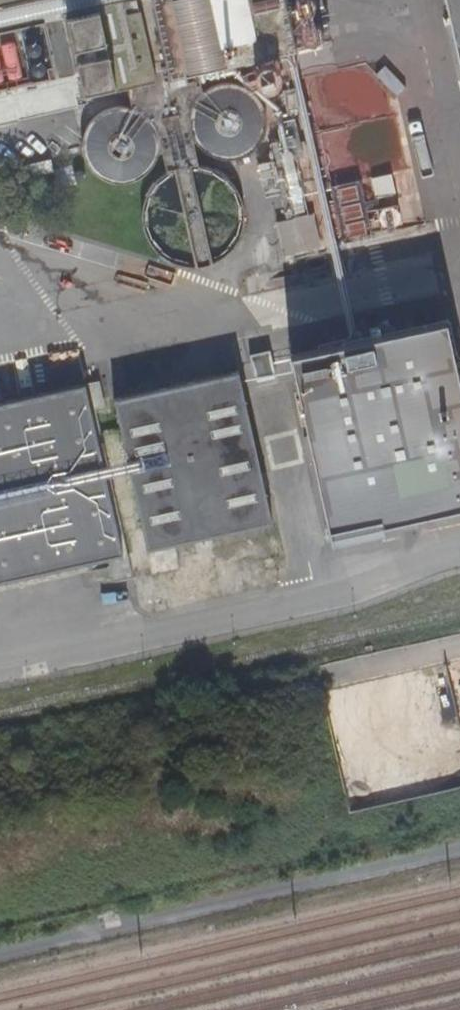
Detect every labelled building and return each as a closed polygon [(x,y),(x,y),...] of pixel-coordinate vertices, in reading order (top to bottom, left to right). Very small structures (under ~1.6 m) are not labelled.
[(37,24),(56,19),(76,103),(149,85),(131,3),(143,0),(0,0),(0,32),(37,24)] [(163,81),(287,54),(275,0),(146,0),(163,81)] [(0,46),(0,61),(5,82),(20,79),(12,43),(0,46)] [(72,112),(69,84),(0,91),(0,119),(72,112)] [(268,132),(268,119),(266,111),(261,100),(252,91),(240,85),(228,84),(215,87),(204,93),(196,103),(190,124),(192,137),(198,148),(208,157),(219,163),(232,164),(244,161),(255,154),(263,144),(268,132)] [(158,164),(162,151),(162,139),(156,124),(147,115),(136,109),(123,106),(111,108),(99,114),(90,124),(85,135),(83,148),(86,160),(93,171),(103,180),(115,184),(127,185),(140,181),(150,174),(158,164)] [(238,223),(238,209),(236,201),(229,189),(218,180),(206,174),(192,172),(178,174),(166,181),(156,190),(148,205),(146,218),(148,232),(155,245),(164,255),(177,262),(190,264),(204,263),(217,257),(228,248),(235,237),(238,223)] [(371,179),(375,202),(395,199),(391,175),(371,179)] [(364,184),(332,188),(340,243),(390,236),(387,213),(368,215),(364,184)] [(282,256),(321,247),(314,215),(275,223),(282,256)] [(330,527),(459,497),(459,385),(444,315),(289,350),(330,527)] [(229,372),(108,400),(142,547),(263,519),(229,372)] [(0,404),(0,580),(117,553),(79,386),(0,404)] [(124,556),(107,559),(111,577),(128,574),(124,556)] [(237,560),(208,566),(213,590),(242,584),(237,560)]
